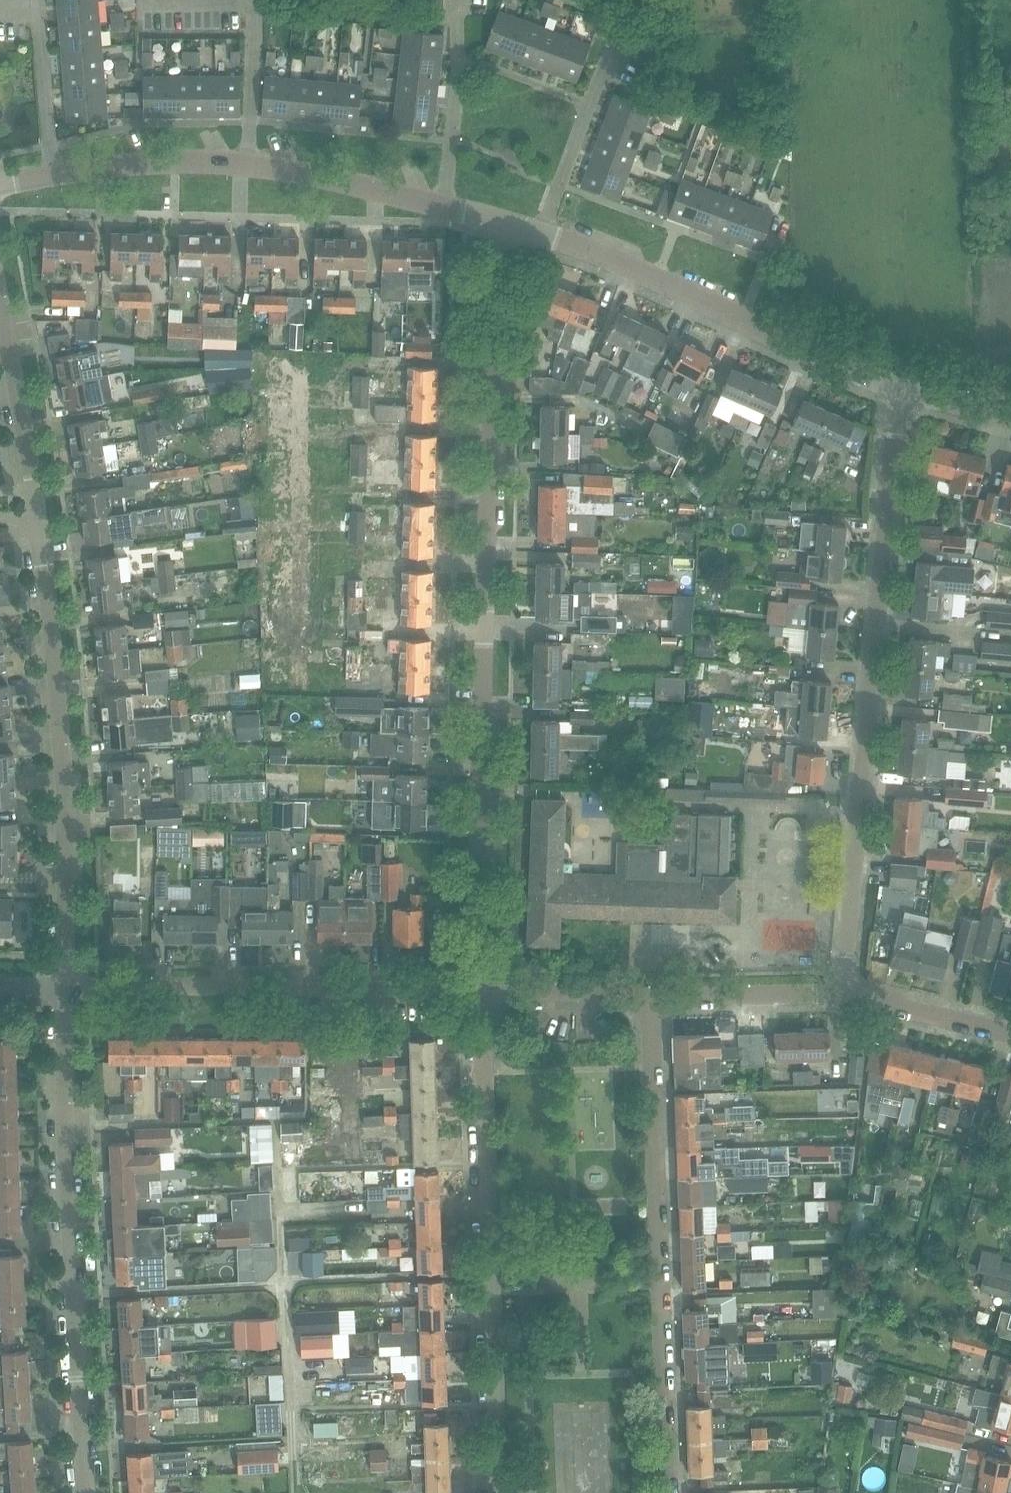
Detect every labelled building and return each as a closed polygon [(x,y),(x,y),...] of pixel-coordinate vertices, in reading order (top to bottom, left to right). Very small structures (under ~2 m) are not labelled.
[(60,26),(100,23),(98,0),(80,0),(58,2),(60,26)] [(420,8),(443,9),(442,0),(420,0),(420,8)] [(540,14),(549,17),(553,5),(545,2),(540,14)] [(142,22),(139,4),(124,6),(127,25),(142,22)] [(549,17),(557,19),(561,7),(553,5),(549,17)] [(485,49),(508,57),(522,19),(499,11),(485,49)] [(111,13),(112,22),(125,21),(124,12),(111,13)] [(586,30),(595,33),(599,21),(591,18),(586,30)] [(508,57),(531,65),(545,28),(522,19),(508,57)] [(112,22),(113,30),(125,29),(125,21),(112,22)] [(60,26),(62,50),(102,47),(100,23),(60,26)] [(379,36),(391,38),(392,29),(380,28),(379,36)] [(531,65),(554,74),(568,36),(545,28),(531,65)] [(404,30),(401,55),(441,59),(444,35),(404,30)] [(161,63),(179,62),(177,31),(159,32),(161,63)] [(568,36),(554,74),(577,82),(591,44),(568,36)] [(62,50),(64,74),(104,71),(102,47),(62,50)] [(232,51),(232,64),(240,64),(240,51),(232,51)] [(268,51),(267,55),(267,64),(275,65),(276,52),(268,51)] [(143,52),(143,65),(152,65),(152,52),(143,52)] [(183,52),(183,65),(192,64),(192,52),(183,52)] [(192,52),(192,64),(200,64),(200,52),(192,52)] [(306,68),(315,69),(316,56),(307,55),(306,68)] [(401,55),(399,79),(438,83),(441,59),(401,55)] [(315,69),(323,70),(324,57),(316,56),(315,69)] [(115,61),(116,70),(129,69),(128,60),(115,61)] [(354,73),(363,73),(364,61),(356,60),(354,73)] [(375,67),(374,76),(387,77),(388,69),(375,67)] [(116,70),(117,78),(129,77),(129,69),(116,70)] [(64,74),(66,98),(106,95),(104,71),(64,74)] [(216,76),(192,77),(192,117),(216,116),(216,76)] [(240,76),(216,76),(216,116),(241,116),(240,76)] [(262,116),(286,118),(289,78),(265,76),(262,116)] [(373,85),(386,86),(387,77),(374,76),(373,85)] [(168,117),(167,77),(143,77),(143,109),(143,117),(168,117)] [(192,77),(167,77),(168,117),(192,117),(192,77)] [(286,118),(310,120),(314,81),(289,78),(286,118)] [(399,79),(396,103),(436,107),(438,83),(399,79)] [(310,120),(334,123),(338,83),(314,81),(310,120)] [(338,83),(334,123),(359,125),(359,116),(362,85),(338,83)] [(615,94),(607,117),(644,131),(652,108),(615,94)] [(106,95),(66,98),(68,122),(108,119),(106,95)] [(436,107),(396,103),(393,127),(433,132),(436,107)] [(131,117),(143,117),(143,109),(131,109),(131,117)] [(661,121),(673,125),(676,117),(664,112),(661,121)] [(359,116),(359,125),(371,126),(372,118),(359,116)] [(607,117),(598,140),(636,154),(644,131),(607,117)] [(598,140),(590,163),(627,177),(636,154),(598,140)] [(650,150),(647,158),(659,162),(662,154),(650,150)] [(686,169),(694,172),(699,160),(690,157),(686,169)] [(644,166),(656,170),(659,162),(647,158),(644,166)] [(627,177),(590,163),(582,186),(619,199),(627,177)] [(724,182),(732,185),(736,173),(728,170),(724,182)] [(732,185),(740,188),(744,176),(736,173),(732,185)] [(668,217),(691,226),(705,188),(682,180),(671,209),(668,217)] [(769,199),(778,202),(782,190),(774,187),(769,199)] [(691,226),(714,234),(728,196),(705,188),(691,226)] [(714,234),(737,242),(751,205),(728,196),(714,234)] [(657,213),(668,217),(671,209),(660,205),(657,213)] [(751,205),(737,242),(760,250),(774,213),(751,205)] [(56,259),(69,260),(70,232),(44,231),(43,279),(55,279),(56,259)] [(70,232),(69,260),(82,260),(81,270),(82,271),(82,280),(95,280),(96,233),(70,232)] [(123,261),(136,261),(137,234),(112,233),(110,281),(123,281),(123,261)] [(137,234),(136,261),(150,262),(150,282),(163,282),(164,235),(137,234)] [(205,276),(205,264),(206,236),(180,235),(178,276),(190,276),(194,278),(202,278),(205,276)] [(206,236),(205,264),(218,264),(218,284),(231,284),(231,274),(232,237),(206,236)] [(260,265),(274,265),(274,238),(247,237),(246,285),(259,285),(260,265)] [(274,238),(274,265),(286,265),(286,286),(298,286),(298,275),(299,238),(274,238)] [(326,266),(341,267),(342,240),(315,239),(314,286),(326,286),(326,266)] [(342,240),(341,267),(353,267),(353,277),(354,277),(354,287),(366,287),(367,240),(342,240)] [(383,261),(382,300),(408,301),(408,289),(409,241),(383,241),(383,261)] [(435,242),(409,241),(408,289),(434,290),(434,270),(439,270),(441,268),(441,259),(439,257),(435,257),(435,242)] [(547,338),(558,342),(575,294),(553,286),(544,311),(545,311),(542,318),(544,325),(550,328),(547,338)] [(53,304),(69,305),(69,292),(53,291),(53,304)] [(136,292),(120,291),(119,315),(134,315),(134,308),(136,308),(136,292)] [(86,293),(69,292),(69,305),(86,305),(86,293)] [(153,292),(136,292),(136,308),(138,308),(138,320),(151,320),(151,308),(152,308),(153,292)] [(204,294),(203,310),(204,310),(204,326),(203,348),(236,349),(237,326),(219,325),(220,294),(204,294)] [(575,294),(558,342),(569,346),(578,323),(589,327),(598,303),(575,294)] [(273,296),(256,295),(255,311),(272,311),(273,296)] [(288,296),(273,296),(272,311),(288,312),(288,296)] [(340,298),(324,297),(324,313),(340,313),(340,298)] [(356,298),(340,298),(340,313),(356,313),(356,298)] [(199,310),(199,325),(169,324),(168,347),(203,348),(204,326),(204,310),(203,310),(199,310)] [(618,345),(632,352),(645,324),(618,312),(598,355),(611,361),(618,345)] [(79,317),(78,339),(99,339),(100,318),(79,317)] [(305,322),(292,322),(291,347),(305,347),(305,322)] [(645,324),(632,352),(644,357),(636,373),(649,379),(669,336),(645,324)] [(374,330),(372,356),(385,357),(387,331),(374,330)] [(49,337),(51,349),(71,346),(69,334),(49,337)] [(432,343),(412,342),(406,342),(406,356),(431,358),(432,343)] [(137,368),(153,366),(150,343),(134,345),(137,368)] [(687,374),(682,384),(675,381),(669,393),(686,402),(690,396),(711,356),(685,343),(673,367),(687,374)] [(57,357),(61,383),(103,375),(98,349),(57,357)] [(565,382),(552,377),(550,394),(577,395),(590,362),(575,356),(565,382)] [(400,357),(400,366),(412,366),(412,358),(400,357)] [(412,358),(412,366),(424,367),(425,358),(412,358)] [(361,363),(361,371),(373,371),(373,363),(361,363)] [(225,391),(252,388),(251,366),(220,368),(225,391)] [(594,390),(610,398),(622,373),(606,366),(594,390)] [(655,386),(666,391),(675,372),(664,367),(655,386)] [(737,428),(758,379),(732,368),(721,392),(726,395),(719,412),(730,417),(728,424),(724,422),(719,433),(730,438),(735,427),(737,428)] [(103,375),(61,383),(66,409),(113,400),(111,387),(105,388),(103,375)] [(550,394),(552,377),(530,377),(530,393),(550,394)] [(783,390),(758,379),(737,428),(745,431),(751,419),(761,423),(766,412),(772,415),(783,390)] [(163,386),(132,392),(135,403),(165,398),(163,386)] [(616,386),(610,398),(624,405),(630,392),(616,386)] [(360,387),(359,431),(385,431),(386,388),(360,387)] [(386,388),(385,431),(410,432),(411,388),(386,388)] [(411,388),(410,432),(436,433),(438,389),(411,388)] [(694,426),(705,431),(719,398),(709,394),(694,426)] [(793,424),(819,435),(829,411),(804,400),(793,424)] [(542,405),(541,433),(568,434),(569,406),(542,405)] [(855,422),(829,411),(819,435),(825,438),(858,453),(868,431),(854,424),(855,422)] [(69,424),(73,450),(101,445),(99,432),(108,431),(106,419),(97,420),(69,424)] [(646,440),(678,456),(688,437),(656,421),(646,440)] [(154,422),(138,424),(141,439),(157,436),(154,422)] [(757,444),(767,449),(777,427),(767,423),(757,444)] [(580,425),(580,434),(594,435),(595,426),(580,425)] [(270,427),(261,428),(262,440),(270,440),(270,427)] [(568,434),(541,433),(540,461),(568,462),(568,459),(580,459),(581,444),(594,444),(594,435),(580,434),(568,434)] [(368,466),(383,465),(381,435),(365,436),(368,466)] [(159,452),(157,436),(141,439),(143,455),(159,452)] [(799,455),(808,459),(814,446),(805,442),(799,455)] [(949,492),(950,487),(960,451),(932,444),(922,486),(936,490),(936,489),(949,492)] [(101,445),(73,450),(77,476),(106,471),(101,445)] [(814,446),(808,459),(817,463),(822,450),(814,446)] [(960,451),(950,487),(977,494),(986,458),(960,451)] [(396,467),(397,453),(384,452),(383,466),(396,467)] [(175,475),(218,467),(216,456),(173,464),(175,475)] [(264,459),(255,459),(256,472),(264,471),(264,459)] [(998,505),(1010,509),(1010,464),(1007,463),(1006,465),(1007,465),(999,495),(1001,495),(998,505)] [(264,471),(256,472),(256,484),(265,484),(264,471)] [(80,491),(83,517),(125,512),(123,497),(136,495),(135,489),(151,487),(149,473),(124,477),(125,486),(108,489),(108,488),(80,491)] [(585,475),(584,486),(540,484),(539,511),(583,513),(598,514),(635,515),(635,514),(639,514),(639,501),(634,500),(634,502),(614,501),(614,493),(613,493),(613,476),(585,475)] [(986,501),(982,516),(983,516),(995,519),(998,505),(1001,495),(999,495),(988,492),(986,501)] [(232,520),(227,521),(228,533),(256,530),(252,496),(239,497),(242,519),(232,520)] [(973,497),(967,520),(981,524),(983,516),(982,516),(986,501),(973,497)] [(690,498),(689,507),(708,509),(709,500),(690,498)] [(273,503),(264,503),(265,516),(273,515),(273,503)] [(151,509),(153,524),(169,522),(167,507),(151,509)] [(125,512),(83,517),(87,543),(116,539),(138,536),(134,510),(125,512)] [(764,522),(788,524),(789,512),(765,510),(764,522)] [(583,513),(539,511),(538,540),(565,541),(565,536),(572,536),(572,550),(598,551),(598,537),(594,537),(582,536),(583,513)] [(348,518),(347,556),(365,557),(366,518),(348,518)] [(366,518),(365,557),(382,557),(383,519),(366,518)] [(383,519),(382,557),(398,558),(399,519),(383,519)] [(399,519),(398,558),(415,558),(416,520),(399,519)] [(416,520),(415,558),(433,559),(434,520),(416,520)] [(819,523),(817,550),(843,553),(843,552),(845,527),(846,527),(846,525),(844,525),(819,523)] [(943,528),(920,526),(918,546),(923,546),(939,548),(942,535),(943,528)] [(28,535),(12,535),(12,560),(28,560),(28,535)] [(967,537),(942,535),(939,548),(949,551),(965,553),(967,537)] [(939,548),(923,546),(922,561),(917,561),(914,588),(954,591),(972,593),(974,567),(970,566),(971,553),(965,553),(949,551),(939,548)] [(809,589),(810,578),(839,580),(839,581),(841,581),(841,579),(840,579),(842,567),(845,566),(846,558),(843,557),(843,554),(843,553),(817,550),(805,549),(802,573),(780,571),(778,586),(792,588),(809,589)] [(574,553),(573,566),(601,567),(601,554),(574,553)] [(92,585),(121,582),(132,580),(129,556),(117,558),(117,556),(89,559),(92,585)] [(157,561),(159,577),(175,575),(187,574),(185,560),(173,561),(173,560),(157,561)] [(537,589),(537,590),(563,591),(564,564),(539,563),(537,563),(537,564),(538,564),(537,589)] [(177,591),(175,575),(159,577),(161,593),(177,591)] [(346,578),(346,586),(358,586),(359,578),(346,578)] [(369,578),(368,587),(381,587),(381,579),(369,578)] [(381,579),(381,587),(393,587),(393,579),(381,579)] [(402,579),(402,588),(414,588),(414,580),(402,579)] [(414,580),(414,588),(427,588),(427,580),(414,580)] [(121,582),(92,585),(94,611),(124,607),(121,582)] [(575,583),(575,593),(590,592),(590,583),(575,583)] [(809,589),(792,588),(788,627),(836,631),(839,604),(837,604),(815,602),(816,590),(809,589)] [(954,591),(914,588),(912,616),(951,619),(954,591)] [(563,591),(537,590),(537,591),(536,617),(536,618),(537,618),(562,619),(562,618),(572,618),(573,591),(563,591)] [(388,605),(387,628),(431,629),(432,607),(388,605)] [(165,612),(166,627),(190,625),(189,610),(165,612)] [(1010,629),(1010,613),(988,611),(987,627),(1010,629)] [(133,615),(135,628),(155,626),(154,613),(133,615)] [(345,614),(345,627),(353,627),(354,615),(345,614)] [(581,631),(616,632),(617,616),(581,615),(581,631)] [(96,627),(99,653),(128,650),(125,624),(96,627)] [(345,627),(345,639),(353,639),(353,627),(345,627)] [(807,657),(814,657),(833,659),(836,631),(788,627),(785,627),(785,636),(791,637),(790,650),(808,651),(807,657)] [(387,628),(387,649),(430,651),(431,629),(387,628)] [(190,629),(181,630),(165,631),(167,646),(182,644),(191,643),(190,629)] [(573,643),(606,644),(607,636),(598,635),(598,634),(574,633),(573,643)] [(907,666),(933,669),(943,670),(944,656),(950,657),(951,643),(910,639),(907,666)] [(535,642),(534,669),(561,669),(562,642),(535,642)] [(1010,661),(1010,644),(983,642),(981,659),(1010,661)] [(184,660),(182,644),(167,646),(168,662),(184,660)] [(128,650),(99,653),(101,678),(130,676),(130,673),(142,672),(140,648),(128,650)] [(387,649),(386,671),(430,672),(430,651),(387,649)] [(358,670),(374,670),(375,656),(358,655),(358,670)] [(344,658),(344,670),(352,670),(353,658),(344,658)] [(573,661),(573,670),(587,670),(587,661),(573,661)] [(770,665),(768,675),(790,678),(791,667),(770,665)] [(933,669),(907,666),(905,695),(931,697),(933,669)] [(178,668),(146,671),(147,683),(179,680),(178,668)] [(561,669),(534,669),(533,697),(560,698),(573,698),(573,680),(573,670),(561,669)] [(344,670),(343,682),(352,683),(352,670),(344,670)] [(587,670),(573,670),(573,680),(587,680),(587,670)] [(947,670),(946,679),(959,681),(960,672),(947,670)] [(386,671),(385,694),(429,695),(430,672),(386,671)] [(805,680),(804,682),(793,680),(792,692),(776,690),(774,706),(792,707),(802,708),(829,711),(831,682),(805,680)] [(172,693),(171,681),(147,683),(148,695),(172,693)] [(10,711),(8,685),(0,686),(0,712),(10,711)] [(591,686),(591,703),(608,703),(608,686),(591,686)] [(187,689),(187,706),(203,706),(203,689),(187,689)] [(102,694),(104,721),(134,718),(132,692),(102,694)] [(945,693),(943,708),(985,712),(986,704),(972,702),(972,696),(945,693)] [(186,697),(172,699),(174,715),(187,713),(186,697)] [(336,715),(383,716),(384,699),(336,697),(336,715)] [(205,706),(188,708),(190,724),(207,722),(205,706)] [(399,707),(398,732),(428,733),(429,708),(399,707)] [(802,708),(799,735),(826,738),(829,711),(802,708)] [(940,709),(939,720),(945,721),(944,727),(978,730),(979,714),(940,709)] [(12,737),(10,711),(0,712),(0,738),(12,737)] [(570,712),(571,721),(571,723),(572,723),(594,724),(595,712),(570,712)] [(188,730),(187,713),(174,715),(175,731),(188,730)] [(240,714),(241,739),(262,738),(260,713),(240,714)] [(134,718),(104,721),(107,746),(136,744),(136,743),(152,742),(151,733),(173,731),(172,715),(134,718)] [(900,745),(926,748),(928,720),(903,718),(903,719),(903,720),(901,745),(900,745)] [(533,720),(532,748),(560,748),(598,749),(598,748),(616,749),(616,744),(607,744),(607,735),(572,734),(572,723),(571,723),(571,721),(533,720)] [(343,747),(359,748),(360,732),(344,731),(343,747)] [(428,733),(398,732),(398,734),(373,733),(372,742),(383,742),(383,756),(398,756),(398,759),(427,760),(428,733)] [(939,740),(938,749),(949,750),(965,752),(966,745),(954,744),(955,741),(939,740)] [(746,783),(746,791),(782,793),(783,779),(783,778),(794,779),(822,782),(825,754),(800,752),(800,745),(787,744),(785,764),(774,763),(772,778),(747,776),(746,783)] [(896,745),(895,759),(899,760),(898,768),(898,769),(899,769),(898,772),(898,773),(900,773),(916,774),(916,775),(946,777),(948,761),(966,762),(967,753),(949,751),(949,750),(938,749),(926,748),(900,745),(896,745)] [(560,748),(532,748),(531,776),(559,777),(560,748)] [(15,780),(13,754),(0,754),(0,781),(15,780)] [(209,792),(222,791),(221,758),(208,758),(209,792)] [(108,762),(109,789),(139,787),(151,787),(149,762),(137,763),(137,760),(108,762)] [(373,801),(396,801),(426,802),(427,776),(397,775),(397,778),(389,778),(389,764),(362,764),(361,779),(373,779),(373,801)] [(963,767),(963,777),(983,777),(983,766),(963,767)] [(177,769),(178,785),(202,784),(202,782),(193,783),(192,768),(177,769)] [(280,774),(222,776),(223,793),(280,792),(280,774)] [(956,778),(955,789),(986,791),(987,780),(956,778)] [(0,781),(0,806),(17,805),(15,780),(0,781)] [(208,802),(208,782),(202,782),(202,784),(178,785),(179,799),(193,799),(194,803),(208,802)] [(139,787),(109,789),(111,814),(140,812),(139,787)] [(946,802),(987,805),(988,791),(986,791),(955,789),(947,788),(946,802)] [(707,790),(706,800),(786,803),(786,793),(782,793),(746,791),(707,790)] [(305,816),(321,815),(320,794),(305,795),(305,816)] [(896,796),(893,823),(933,827),(936,828),(945,829),(946,818),(938,817),(938,812),(930,811),(930,809),(929,809),(929,802),(930,802),(931,799),(896,796)] [(732,816),(712,815),(699,814),(699,816),(691,815),(692,814),(658,813),(657,843),(614,841),(614,843),(616,843),(615,875),(570,873),(570,863),(560,862),(563,800),(533,799),(527,945),(560,946),(561,915),(735,922),(736,876),(728,876),(729,847),(731,847),(732,816)] [(294,800),(276,800),(276,826),(294,826),(294,800)] [(426,802),(396,801),(373,801),(372,827),(395,827),(425,828),(426,802)] [(984,822),(985,807),(965,806),(965,820),(984,822)] [(146,810),(147,826),(182,823),(181,807),(146,810)] [(245,837),(267,838),(268,823),(246,821),(245,837)] [(17,848),(17,822),(0,822),(0,848),(17,848)] [(933,827),(893,823),(891,852),(927,855),(926,866),(954,868),(955,851),(935,849),(936,828),(933,827)] [(137,825),(131,825),(111,825),(111,839),(137,839),(137,825)] [(357,838),(357,826),(325,825),(324,837),(357,838)] [(157,828),(157,844),(182,844),(182,862),(191,862),(191,828),(157,828)] [(225,830),(211,830),(211,844),(225,845),(225,830)] [(294,831),(294,841),(310,841),(310,831),(294,831)] [(0,848),(0,874),(17,874),(17,848),(0,848)] [(279,868),(279,851),(264,851),(264,868),(279,868)] [(1006,854),(1000,893),(1010,895),(1010,855),(1006,854)] [(310,859),(310,872),(310,899),(323,899),(323,859),(310,859)] [(345,898),(345,941),(348,941),(348,946),(359,946),(359,941),(372,941),(372,922),(372,915),(369,915),(369,899),(381,899),(381,898),(381,863),(367,864),(367,880),(367,899),(345,898)] [(404,887),(403,863),(381,863),(381,898),(399,898),(399,887),(404,887)] [(917,865),(891,863),(889,887),(915,889),(917,865)] [(294,898),(309,899),(309,873),(294,872),(294,898)] [(155,898),(167,898),(168,898),(168,874),(155,874),(155,898)] [(294,941),(294,921),(294,911),(280,911),(280,894),(277,894),(277,883),(268,883),(268,888),(268,941),(294,941)] [(213,899),(191,899),(191,941),(218,941),(218,917),(229,917),(229,887),(229,885),(213,885),(213,899)] [(345,898),(345,885),(330,885),(329,903),(321,903),(321,915),(318,915),(318,921),(318,941),(332,941),(332,945),(342,945),(342,941),(345,941),(345,898)] [(268,941),(268,888),(229,887),(229,917),(228,925),(243,925),(243,941),(268,941)] [(395,908),(395,921),(395,941),(422,942),(423,894),(411,894),(411,909),(395,908)] [(167,898),(155,898),(155,915),(164,915),(164,941),(191,941),(191,899),(168,898),(167,898)] [(11,935),(12,899),(0,899),(0,935),(11,935)] [(130,900),(114,900),(115,941),(141,941),(140,901),(130,901),(130,900)] [(993,957),(1003,918),(984,914),(974,953),(993,957)] [(964,916),(954,957),(969,960),(979,919),(964,916)] [(925,928),(899,922),(890,965),(916,971),(925,928)] [(925,928),(916,971),(943,977),(953,935),(925,928)] [(1003,933),(990,989),(994,990),(993,994),(1004,997),(1005,993),(1010,994),(1010,935),(1003,933)] [(13,1221),(39,1221),(34,1026),(9,1027),(13,1221)] [(829,1032),(802,1033),(803,1059),(830,1058),(829,1032)] [(764,1033),(751,1034),(753,1066),(765,1065),(764,1033)] [(803,1059),(802,1033),(775,1033),(775,1060),(803,1059)] [(753,1066),(751,1034),(738,1034),(739,1047),(739,1057),(741,1057),(741,1066),(753,1066)] [(673,1036),(674,1062),(720,1060),(720,1058),(739,1057),(739,1047),(720,1047),(719,1035),(673,1036)] [(394,1039),(374,1039),(373,1075),(395,1075),(395,1037),(394,1037),(394,1039)] [(417,1037),(395,1037),(395,1075),(396,1075),(396,1073),(417,1073),(417,1037)] [(439,1037),(417,1037),(417,1073),(439,1073),(439,1037)] [(127,1089),(134,1089),(134,1078),(134,1072),(134,1038),(109,1038),(109,1062),(121,1062),(121,1078),(127,1078),(127,1089)] [(146,1061),(159,1061),(159,1038),(134,1038),(134,1072),(146,1072),(146,1061)] [(175,1090),(183,1091),(183,1039),(159,1038),(159,1061),(171,1061),(171,1077),(175,1077),(175,1090)] [(183,1039),(183,1091),(192,1091),(192,1078),(208,1078),(208,1061),(208,1039),(183,1039)] [(232,1039),(208,1039),(208,1061),(216,1061),(216,1078),(209,1078),(209,1094),(219,1094),(224,1089),(232,1090),(232,1078),(232,1061),(232,1039)] [(257,1039),(232,1039),(232,1061),(257,1061),(257,1039)] [(280,1039),(257,1039),(257,1061),(257,1079),(273,1079),(281,1079),(280,1039)] [(305,1039),(280,1039),(281,1090),(289,1090),(289,1079),(293,1079),(293,1063),(305,1063),(305,1039)] [(352,1039),(329,1039),(329,1075),(352,1075),(352,1039)] [(374,1039),(352,1039),(352,1075),(373,1075),(374,1039)] [(870,1071),(868,1083),(864,1116),(878,1119),(885,1092),(904,1096),(905,1094),(906,1087),(907,1082),(915,1050),(891,1045),(884,1074),(870,1071)] [(915,1050),(907,1082),(930,1087),(938,1056),(915,1050)] [(930,1087),(927,1100),(937,1102),(940,1089),(954,1093),(961,1062),(938,1056),(930,1087)] [(864,1058),(851,1057),(849,1081),(862,1082),(864,1058)] [(720,1060),(674,1062),(675,1089),(721,1087),(720,1060)] [(987,1068),(961,1062),(954,1093),(979,1099),(987,1068)] [(255,1070),(240,1072),(242,1088),(257,1086),(255,1070)] [(803,1085),(803,1070),(794,1070),(794,1085),(803,1085)] [(813,1070),(803,1070),(803,1085),(813,1085),(813,1070)] [(1005,1071),(992,1125),(1005,1128),(1010,1104),(1010,1073),(1005,1071)] [(142,1078),(134,1078),(134,1089),(135,1089),(142,1089),(142,1078)] [(768,1098),(768,1089),(747,1088),(747,1097),(768,1098)] [(133,1120),(133,1103),(135,1103),(135,1089),(134,1089),(127,1089),(125,1089),(125,1103),(108,1105),(110,1121),(130,1120),(133,1120)] [(677,1123),(745,1121),(756,1120),(756,1109),(726,1110),(726,1113),(714,1113),(714,1108),(705,1108),(705,1093),(676,1094),(677,1123)] [(352,1095),(339,1095),(339,1103),(352,1103),(352,1095)] [(364,1095),(352,1095),(352,1103),(364,1103),(364,1095)] [(395,1095),(383,1095),(383,1103),(395,1103),(395,1095)] [(166,1097),(167,1121),(183,1120),(182,1096),(166,1097)] [(903,1100),(898,1121),(908,1123),(914,1099),(904,1096),(903,1100)] [(417,1102),(404,1102),(404,1110),(417,1110),(417,1102)] [(429,1102),(417,1102),(417,1110),(429,1110),(429,1102)] [(208,1120),(207,1104),(199,1104),(199,1112),(190,1112),(191,1120),(208,1120)] [(305,1116),(305,1104),(280,1104),(280,1116),(305,1116)] [(939,1121),(937,1131),(945,1133),(947,1123),(951,1107),(942,1105),(938,1121),(939,1121)] [(960,1109),(951,1107),(947,1123),(956,1125),(960,1109)] [(401,1128),(439,1128),(439,1110),(429,1110),(417,1110),(404,1110),(401,1110),(401,1128)] [(376,1116),(368,1116),(368,1128),(376,1128),(376,1116)] [(745,1121),(677,1123),(678,1151),(705,1150),(706,1150),(714,1150),(713,1138),(713,1136),(727,1136),(727,1134),(746,1133),(745,1121)] [(301,1141),(301,1122),(281,1122),(281,1141),(301,1141)] [(136,1130),(137,1144),(171,1142),(170,1128),(136,1130)] [(376,1128),(368,1128),(368,1140),(376,1140),(376,1128)] [(401,1128),(401,1145),(439,1145),(439,1128),(401,1128)] [(976,1138),(974,1161),(989,1162),(991,1139),(976,1138)] [(788,1140),(788,1152),(804,1152),(804,1140),(788,1140)] [(111,1143),(112,1171),(161,1169),(160,1153),(133,1154),(133,1142),(111,1143)] [(439,1145),(401,1145),(401,1163),(439,1163),(439,1145)] [(376,1150),(368,1150),(368,1163),(376,1163),(376,1150)] [(705,1150),(678,1151),(679,1178),(716,1177),(728,1177),(768,1175),(768,1168),(768,1162),(768,1159),(714,1160),(714,1150),(706,1150),(705,1150)] [(393,1175),(394,1163),(380,1162),(380,1174),(393,1175)] [(273,1165),(259,1166),(260,1192),(274,1191),(273,1165)] [(346,1194),(358,1194),(357,1166),(345,1166),(346,1194)] [(191,1167),(161,1169),(162,1179),(192,1178),(191,1167)] [(112,1171),(113,1199),(136,1198),(136,1199),(151,1198),(151,1197),(150,1180),(162,1179),(161,1169),(112,1171)] [(338,1191),(338,1170),(328,1170),(329,1191),(338,1191)] [(400,1198),(416,1198),(440,1197),(439,1172),(415,1173),(416,1185),(368,1187),(369,1199),(372,1199),(400,1198)] [(768,1175),(728,1177),(729,1185),(729,1192),(768,1190),(768,1182),(781,1182),(781,1174),(768,1175)] [(716,1177),(679,1178),(680,1206),(717,1204),(716,1177)] [(250,1194),(251,1219),(273,1218),(271,1193),(250,1194)] [(194,1197),(195,1212),(220,1211),(219,1196),(194,1197)] [(417,1208),(417,1221),(441,1221),(440,1197),(416,1198),(400,1198),(400,1206),(400,1209),(417,1208)] [(11,1224),(11,1198),(0,1198),(0,1224),(11,1224)] [(136,1198),(113,1199),(115,1227),(137,1225),(136,1199),(136,1198)] [(400,1206),(400,1198),(372,1199),(373,1208),(388,1207),(400,1206)] [(829,1200),(829,1220),(846,1220),(845,1200),(829,1200)] [(680,1206),(681,1234),(703,1233),(718,1232),(717,1223),(717,1204),(680,1206)] [(162,1216),(151,1216),(152,1225),(155,1224),(163,1224),(162,1216)] [(217,1221),(218,1229),(219,1245),(274,1242),(273,1218),(217,1221)] [(417,1221),(418,1246),(442,1245),(441,1221),(417,1221)] [(730,1222),(717,1223),(718,1232),(731,1232),(730,1222)] [(137,1225),(115,1227),(115,1239),(108,1239),(109,1254),(163,1252),(164,1252),(163,1224),(155,1224),(152,1225),(137,1225)] [(750,1231),(731,1232),(718,1232),(718,1242),(751,1240),(750,1231)] [(401,1238),(390,1238),(389,1232),(371,1232),(371,1248),(390,1247),(402,1247),(401,1238)] [(681,1234),(682,1261),(704,1260),(703,1233),(681,1234)] [(16,1245),(17,1313),(44,1312),(43,1244),(16,1245)] [(442,1245),(418,1246),(419,1271),(442,1271),(442,1245)] [(275,1246),(254,1247),(255,1280),(267,1280),(276,1269),(275,1246)] [(402,1255),(402,1247),(390,1247),(390,1256),(402,1255)] [(163,1252),(109,1254),(110,1271),(117,1270),(118,1283),(139,1282),(139,1287),(165,1285),(163,1252)] [(323,1252),(304,1252),(304,1275),(323,1275),(323,1252)] [(704,1260),(682,1261),(683,1290),(705,1289),(704,1260)] [(1010,1280),(1010,1264),(1000,1261),(996,1276),(1010,1280)] [(741,1272),(741,1286),(771,1285),(770,1271),(741,1272)] [(1010,1299),(1010,1282),(983,1275),(979,1291),(1010,1299)] [(732,1279),(719,1279),(720,1288),(733,1288),(732,1279)] [(443,1280),(423,1280),(419,1280),(419,1305),(443,1305),(443,1280)] [(404,1289),(404,1281),(390,1281),(391,1290),(404,1289)] [(156,1297),(156,1305),(169,1304),(168,1296),(156,1297)] [(119,1299),(120,1327),(143,1326),(141,1298),(119,1299)] [(695,1311),(684,1311),(685,1345),(717,1344),(723,1344),(723,1336),(722,1327),(718,1327),(707,1328),(706,1313),(717,1313),(722,1313),(721,1303),(706,1304),(706,1298),(694,1299),(695,1311)] [(403,1306),(404,1318),(404,1322),(392,1323),(392,1331),(444,1329),(443,1305),(419,1305),(403,1306)] [(339,1310),(295,1312),(296,1334),(340,1331),(339,1310)] [(1000,1315),(995,1334),(1010,1338),(1010,1313),(1002,1310),(1000,1315)] [(32,1316),(15,1321),(19,1337),(37,1332),(32,1316)] [(275,1318),(246,1320),(248,1347),(276,1345),(275,1318)] [(120,1327),(122,1354),(144,1353),(158,1352),(158,1344),(157,1325),(143,1326),(120,1327)] [(445,1353),(444,1329),(392,1331),(393,1339),(404,1339),(404,1343),(421,1342),(421,1354),(445,1353)] [(764,1330),(748,1331),(748,1342),(764,1341),(764,1330)] [(333,1333),(301,1335),(302,1359),(334,1357),(333,1333)] [(953,1346),(964,1349),(985,1354),(988,1342),(956,1333),(953,1346)] [(47,1339),(20,1341),(25,1423),(53,1421),(47,1339)] [(18,1360),(18,1343),(0,1343),(0,1359),(18,1360)] [(171,1343),(158,1344),(158,1352),(172,1352),(171,1343)] [(717,1344),(685,1345),(687,1379),(699,1379),(699,1390),(709,1390),(731,1389),(730,1358),(729,1343),(723,1344),(717,1344)] [(186,1351),(185,1351),(172,1352),(158,1352),(159,1362),(172,1361),(172,1365),(187,1364),(186,1351)] [(122,1354),(123,1382),(146,1381),(144,1353),(122,1354)] [(446,1378),(445,1353),(421,1354),(422,1379),(446,1378)] [(1001,1393),(1010,1396),(1010,1358),(992,1354),(989,1367),(990,1367),(988,1375),(1005,1379),(1001,1393)] [(345,1357),(334,1358),(335,1382),(346,1381),(345,1372),(345,1357)] [(394,1371),(394,1379),(406,1379),(406,1371),(394,1371)] [(856,1375),(851,1394),(862,1397),(866,1378),(856,1375)] [(265,1392),(281,1391),(281,1377),(264,1377),(265,1392)] [(447,1403),(446,1378),(422,1379),(423,1404),(447,1403)] [(406,1387),(406,1379),(394,1379),(394,1387),(406,1387)] [(123,1382),(125,1411),(148,1410),(161,1409),(160,1408),(174,1407),(174,1405),(197,1403),(196,1390),(172,1391),(173,1398),(162,1398),(162,1393),(155,1394),(154,1380),(146,1381),(123,1382)] [(371,1394),(391,1394),(390,1381),(371,1381),(371,1394)] [(1001,1393),(1001,1394),(976,1388),(972,1405),(979,1407),(975,1425),(991,1429),(992,1426),(1010,1431),(1010,1396),(1001,1393)] [(312,1391),(313,1403),(337,1402),(337,1389),(312,1391)] [(723,1398),(687,1400),(688,1422),(724,1421),(723,1398)] [(814,1404),(813,1416),(821,1417),(822,1405),(814,1404)] [(964,1434),(967,1421),(924,1411),(924,1412),(903,1406),(901,1418),(964,1434)] [(160,1408),(161,1409),(161,1417),(174,1416),(174,1407),(160,1408)] [(148,1410),(125,1411),(127,1439),(149,1437),(148,1410)] [(447,1414),(411,1415),(412,1438),(448,1436),(447,1414)] [(813,1416),(811,1428),(819,1429),(821,1417),(813,1416)] [(10,1431),(10,1417),(0,1417),(0,1431),(10,1431)] [(786,1438),(785,1417),(766,1418),(767,1439),(786,1438)] [(724,1421),(688,1422),(689,1444),(725,1442),(724,1421)] [(906,1436),(960,1449),(964,1435),(909,1422),(906,1436)] [(349,1427),(341,1428),(341,1440),(350,1440),(349,1427)] [(28,1431),(30,1492),(58,1492),(55,1429),(28,1431)] [(448,1436),(412,1438),(413,1459),(449,1458),(448,1436)] [(404,1438),(388,1439),(389,1461),(405,1461),(404,1438)] [(350,1440),(341,1440),(342,1453),(350,1452),(350,1440)] [(725,1442),(689,1444),(690,1465),(726,1464),(725,1442)] [(809,1447),(807,1459),(816,1460),(817,1448),(809,1447)] [(237,1452),(239,1472),(279,1469),(277,1449),(237,1452)] [(1002,1492),(1003,1492),(1008,1474),(1010,1475),(1010,1472),(1010,1462),(984,1456),(985,1452),(969,1449),(966,1463),(968,1463),(963,1484),(961,1484),(1002,1492)] [(128,1454),(129,1480),(189,1475),(188,1450),(128,1454)] [(0,1470),(0,1476),(14,1476),(15,1453),(1,1453),(0,1470)] [(449,1458),(413,1459),(414,1481),(450,1480),(449,1458)] [(807,1459),(806,1472),(814,1473),(816,1460),(807,1459)] [(726,1464),(690,1465),(691,1488),(727,1486),(726,1464)] [(351,1471),(342,1471),(343,1483),(351,1483),(351,1471)] [(130,1492),(155,1492),(154,1478),(129,1480),(130,1492)] [(414,1481),(414,1492),(450,1492),(450,1480),(414,1481)] [(343,1483),(343,1492),(352,1492),(351,1483),(343,1483)] [(961,1484),(957,1483),(955,1492),(1002,1492),(961,1484)]
